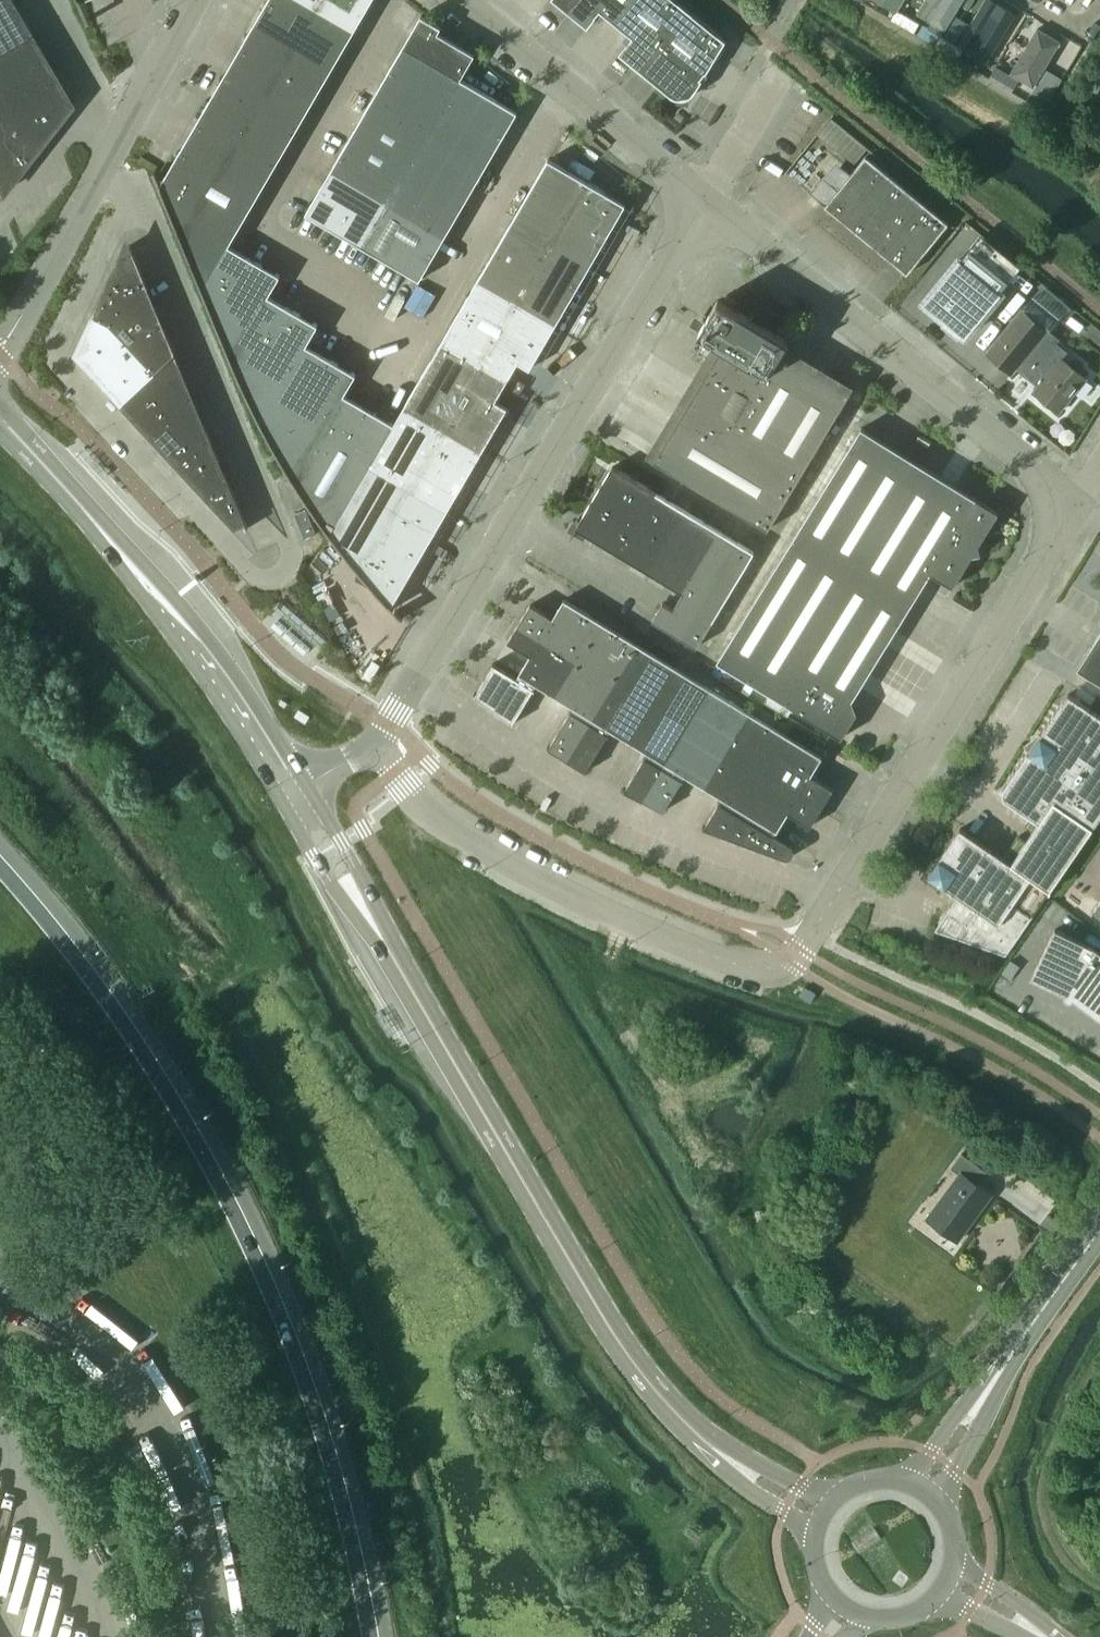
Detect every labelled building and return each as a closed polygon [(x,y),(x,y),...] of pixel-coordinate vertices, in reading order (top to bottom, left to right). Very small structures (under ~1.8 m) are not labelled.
[(30,33),(11,0),(0,0),(0,51),(30,33)] [(254,24),(332,69),(354,31),(300,0),(268,0),(254,24)] [(354,31),(372,0),(300,0),(354,31)] [(569,12),(580,0),(554,0),(569,12)] [(569,12),(587,27),(601,11),(617,24),(636,0),(580,0),(569,12)] [(676,0),(636,0),(617,24),(632,37),(619,53),(637,68),(662,37),(686,8),(676,0)] [(910,0),(872,0),(900,17),(910,0)] [(973,0),(931,0),(915,26),(946,44),(973,0)] [(991,71),(1018,25),(986,6),(959,53),(991,71)] [(686,8),(662,37),(706,73),(726,40),(686,8)] [(404,45),(461,78),(475,54),(438,33),(441,27),(421,15),(404,45)] [(254,24),(232,61),(310,107),(332,69),(254,24)] [(44,138),(71,103),(30,33),(0,51),(0,64),(44,138)] [(1031,34),(1005,79),(1035,97),(1062,51),(1031,34)] [(693,94),(695,92),(706,73),(662,37),(637,68),(671,95),(672,96),(674,97),(677,98),(680,99),(683,99),(686,98),(688,97),(691,96),(692,95),(693,94)] [(404,45),(379,88),(436,121),(461,78),(404,45)] [(232,61),(210,99),(288,144),(310,107),(232,61)] [(44,138),(0,64),(0,188),(2,192),(44,138)] [(436,121),(493,154),(518,112),(461,78),(436,121)] [(379,88),(367,108),(424,142),(436,121),(379,88)] [(210,99),(188,137),(266,182),(288,144),(210,99)] [(367,108),(343,150),(400,183),(412,162),(424,142),(367,108)] [(828,117),(815,133),(854,164),(866,148),(828,117)] [(481,175),(493,154),(436,121),(424,142),(481,175)] [(154,171),(203,290),(229,245),(266,182),(188,137),(161,183),(156,170),(154,171)] [(469,196),(481,175),(424,142),(412,162),(469,196)] [(343,150),(331,170),(387,204),(400,183),(343,150)] [(948,223),(866,156),(824,206),(907,273),(948,223)] [(512,220),(590,266),(626,204),(606,193),(606,192),(548,159),(512,220)] [(457,216),(469,196),(412,162),(400,183),(457,216)] [(363,246),(387,204),(331,170),(306,213),(363,246)] [(444,237),(457,216),(400,183),(387,204),(444,237)] [(387,204),(363,246),(420,279),(444,237),(387,204)] [(512,220),(476,282),(554,327),(590,266),(512,220)] [(122,254),(111,278),(133,288),(146,283),(130,245),(128,245),(130,250),(122,254)] [(229,245),(203,290),(231,358),(268,295),(269,296),(281,275),(229,245)] [(965,336),(997,297),(996,288),(959,258),(924,302),(965,336)] [(111,278),(93,316),(115,326),(133,288),(111,278)] [(554,327),(476,282),(441,342),(507,381),(518,362),(530,369),(554,327)] [(162,320),(146,283),(133,288),(115,326),(134,347),(162,320)] [(250,400),(260,421),(306,344),(307,345),(319,324),(269,296),(268,295),(231,358),(240,379),(250,400)] [(698,332),(721,346),(768,374),(781,352),(787,341),(761,325),(762,323),(752,317),(751,319),(718,299),(705,321),(703,319),(697,329),(699,331),(698,332)] [(986,353),(1011,373),(1018,365),(1040,383),(1033,391),(1058,412),(1086,378),(1080,373),(1083,370),(1084,365),(1082,361),(1078,358),(1074,357),(1070,359),(1067,362),(1061,357),(1056,363),(1035,345),(1047,330),(1022,309),(986,353)] [(115,326),(93,316),(76,353),(122,402),(140,386),(156,371),(134,347),(115,326)] [(175,353),(162,320),(134,347),(156,371),(175,353)] [(441,342),(405,404),(483,449),(508,407),(496,400),(507,381),(441,342)] [(282,461),(293,479),(343,393),(345,394),(357,374),(307,345),(306,344),(260,421),(268,435),(275,448),(282,461)] [(849,393),(781,352),(768,374),(721,346),(653,460),(768,529),(849,393)] [(175,353),(156,371),(140,386),(168,417),(197,448),(210,436),(175,353)] [(514,377),(507,388),(518,395),(525,384),(514,377)] [(122,402),(151,433),(168,417),(140,386),(122,402)] [(394,423),(345,394),(343,393),(293,479),(295,482),(309,503),(320,519),(330,533),(370,465),(394,423)] [(405,404),(394,423),(370,465),(447,510),(483,449),(405,404)] [(151,433),(179,464),(197,448),(168,417),(151,433)] [(790,542),(905,613),(930,573),(953,586),(972,555),(981,553),(979,544),(998,512),(861,428),(790,542)] [(179,464),(208,495),(227,477),(210,436),(197,448),(179,464)] [(370,465),(330,533),(345,554),(360,571),(357,575),(356,576),(366,582),(375,590),(384,599),(393,609),(402,619),(403,617),(394,607),(392,605),(447,510),(370,465)] [(617,552),(654,490),(613,466),(579,522),(576,527),(595,539),(617,552)] [(248,528),(227,477),(208,495),(236,525),(243,522),(246,529),(248,528)] [(687,511),(654,490),(617,552),(651,573),(687,511)] [(307,509),(296,513),(306,537),(317,533),(307,509)] [(651,573),(683,592),(684,593),(721,531),(687,511),(651,573)] [(684,593),(683,592),(673,608),(663,602),(652,619),(697,646),(754,551),(721,531),(684,593)] [(852,699),(905,613),(790,542),(717,661),(842,737),(857,712),(856,711),(852,699)] [(578,658),(600,621),(591,615),(564,599),(553,617),(530,604),(519,622),(578,658)] [(600,621),(578,658),(555,695),(574,707),(571,711),(570,710),(569,711),(570,712),(549,746),(548,746),(547,747),(567,759),(637,643),(600,621)] [(536,684),(555,695),(578,658),(519,622),(508,641),(530,655),(519,673),(536,684)] [(1077,668),(1099,683),(1099,632),(1077,668)] [(674,666),(637,643),(567,759),(587,771),(587,770),(586,769),(607,735),(609,736),(610,735),(608,734),(610,730),(629,741),(674,666)] [(536,684),(519,673),(516,677),(493,663),(492,664),(493,665),(476,693),(475,692),(474,693),(514,723),(515,722),(514,721),(533,689),(534,690),(535,689),(533,688),(536,684)] [(712,689),(674,666),(629,741),(648,752),(645,756),(644,755),(643,757),(644,757),(625,789),(624,788),(623,790),(644,800),(712,689)] [(749,712),(712,689),(644,800),(665,810),(665,809),(664,808),(682,780),(683,780),(684,779),(682,778),(685,774),(704,786),(749,712)] [(1004,786),(1003,788),(1003,789),(1002,790),(1002,791),(1002,793),(1003,795),(1003,797),(1004,797),(1005,799),(1006,800),(1030,817),(1025,825),(1033,830),(1025,841),(1018,835),(1003,857),(960,828),(928,875),(958,896),(942,919),(941,922),(940,926),(941,929),(944,932),(947,933),(947,934),(1006,955),(1006,954),(1099,817),(1099,715),(1068,693),(1004,786)] [(792,845),(791,844),(774,834),(777,829),(742,807),(764,771),(786,734),(749,712),(704,786),(723,797),(720,801),(719,800),(718,802),(719,802),(705,826),(703,825),(703,827),(787,858),(788,858),(790,858),(791,857),(792,857),(793,856),(794,854),(795,853),(795,852),(795,851),(795,849),(795,848),(794,847),(793,846),(792,845)] [(786,734),(764,771),(822,807),(833,788),(811,775),(822,756),(795,740),(786,734)] [(822,807),(764,771),(742,807),(777,829),(788,812),(810,826),(822,807)] [(1092,912),(1099,918),(1099,901),(1092,912)] [(1093,946),(1093,947),(1055,928),(1031,977),(1065,994),(1073,998),(1099,1018),(1099,951),(1093,946)] [(804,986),(799,995),(811,1002),(817,993),(804,986)] [(960,1173),(927,1218),(957,1240),(991,1194),(977,1183),(987,1171),(962,1152),(951,1167),(960,1173)]
